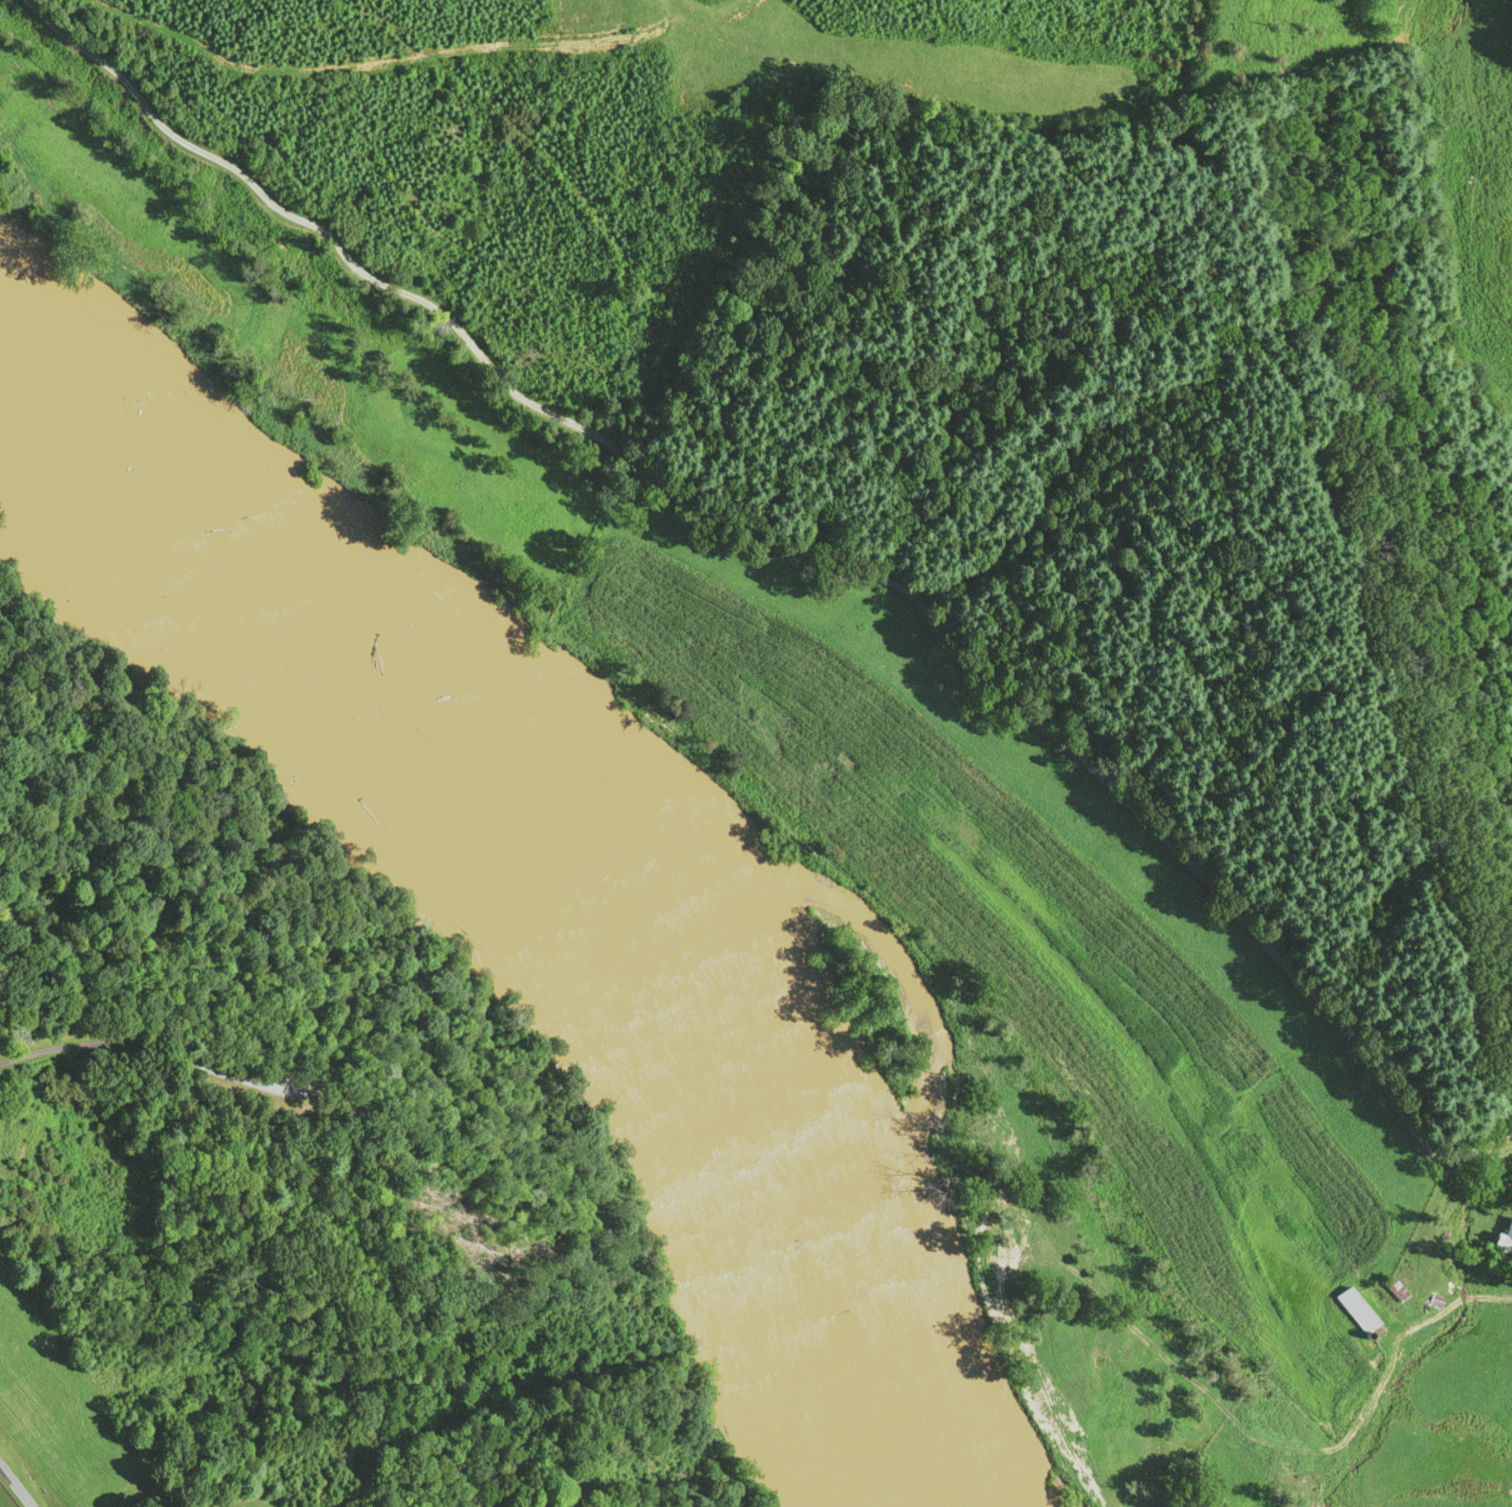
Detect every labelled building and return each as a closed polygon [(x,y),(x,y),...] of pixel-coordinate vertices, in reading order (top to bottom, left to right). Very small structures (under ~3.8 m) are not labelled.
[(1492,1248),(1511,1254),(1511,1217),(1509,1216),(1504,1234),(1497,1232),(1492,1248)] [(1382,1284),(1399,1301),(1408,1292),(1390,1275),(1382,1284)] [(1378,1326),(1352,1284),(1336,1294),(1361,1336),(1378,1326)]
